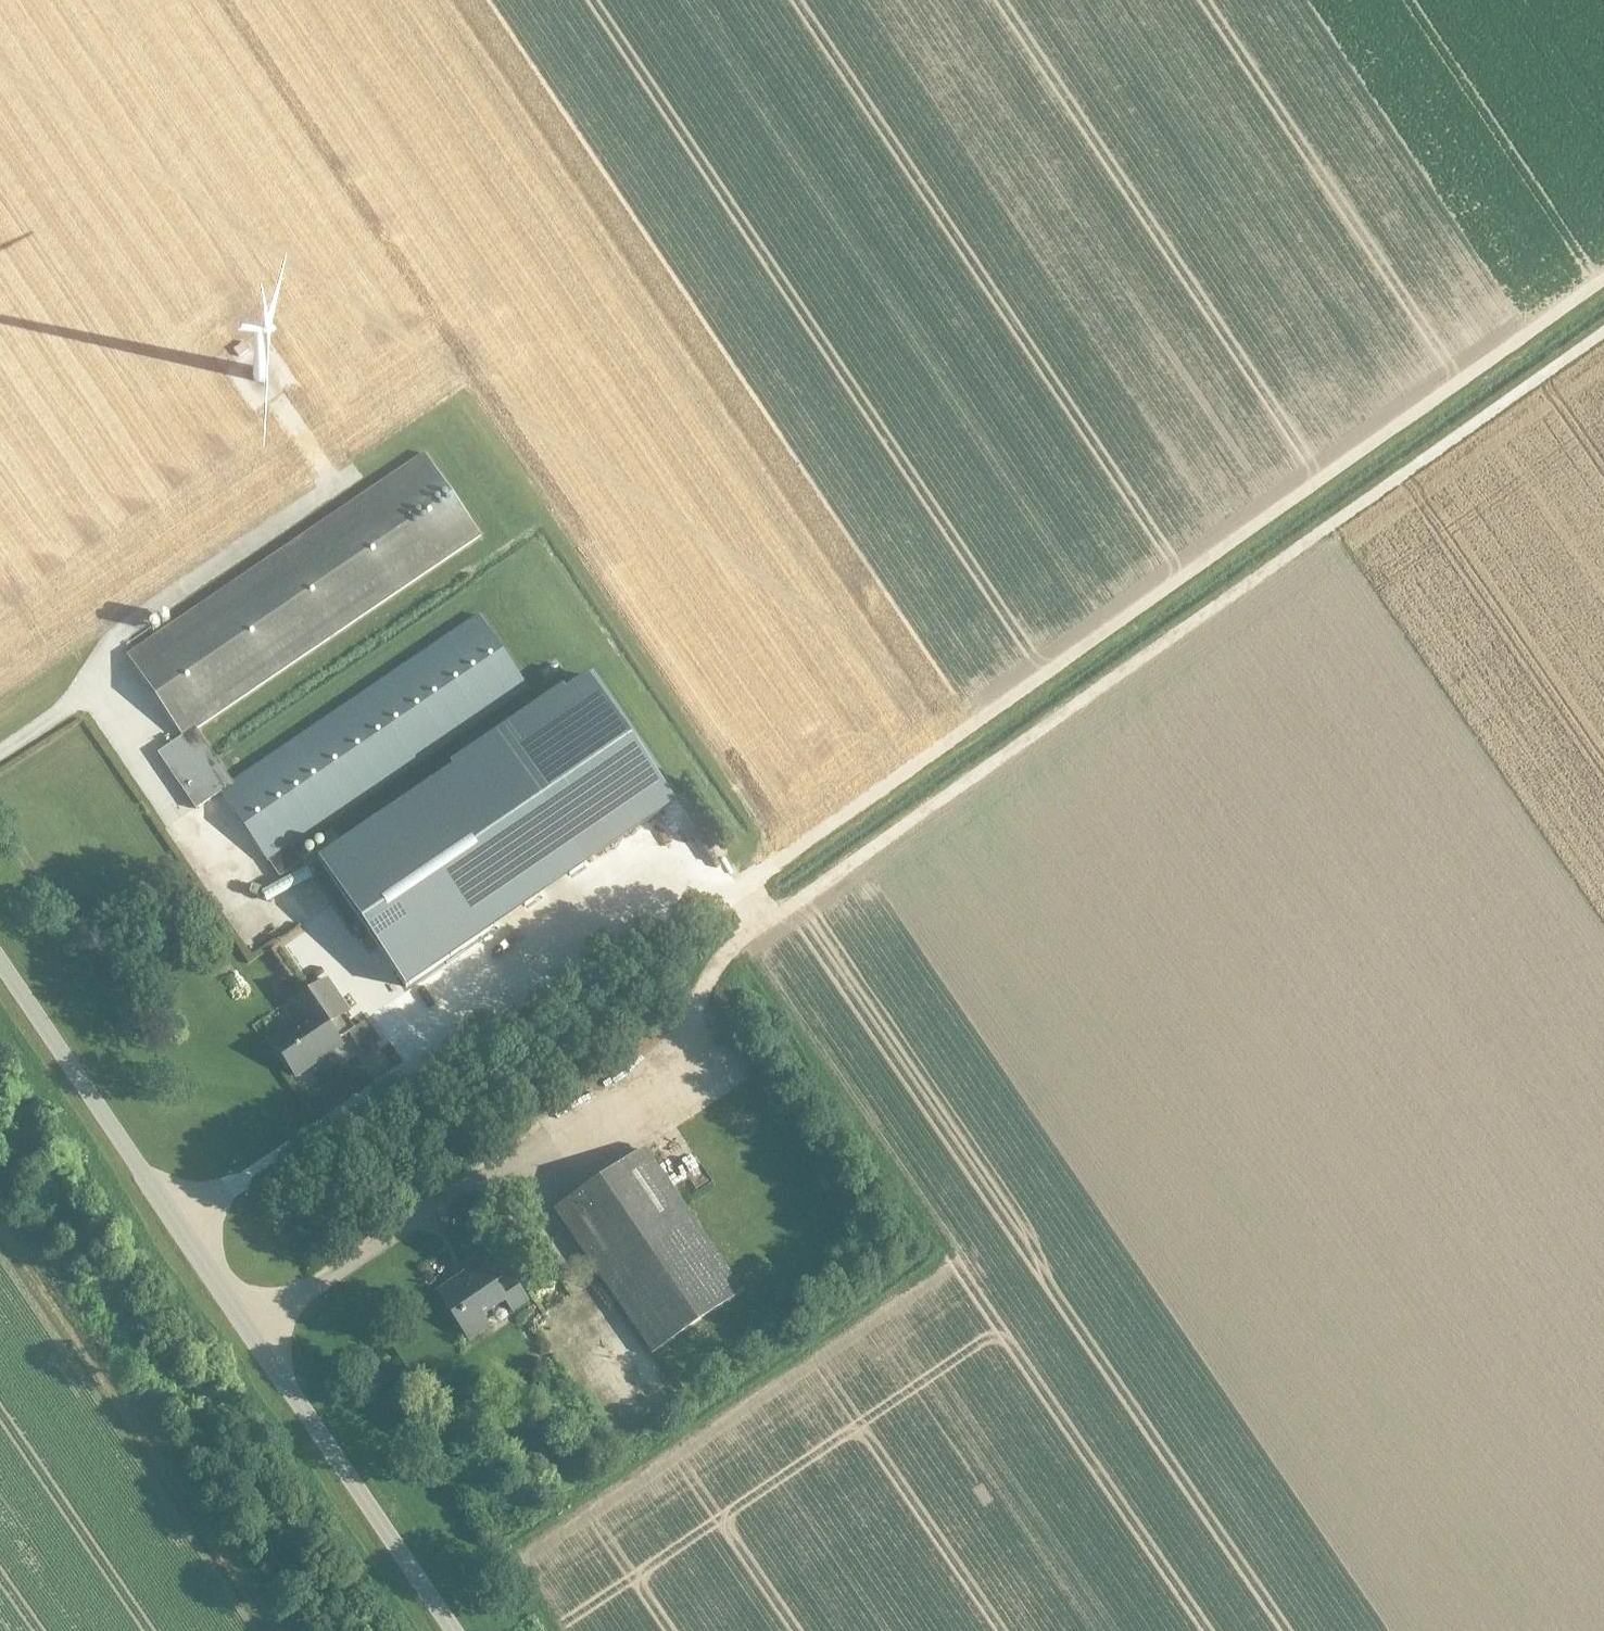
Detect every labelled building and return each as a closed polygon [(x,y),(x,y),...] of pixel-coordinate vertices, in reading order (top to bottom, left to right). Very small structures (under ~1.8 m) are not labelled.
[(270,864),(270,863),(280,877),(302,863),(292,848),(528,688),(479,616),(233,783),(197,729),(481,536),(425,454),(128,656),(183,737),(159,754),(197,810),(221,793),(270,864)] [(589,676),(319,860),(406,988),(587,865),(584,862),(674,800),(589,676)] [(339,1041),(356,1030),(345,1014),(349,1011),(327,980),(290,1005),(300,1020),(271,1040),(296,1077),(316,1063),(314,1060),(323,1054),(325,1057),(342,1045),(339,1041)] [(645,1151),(558,1211),(653,1351),(741,1291),(645,1151)] [(482,1263),(438,1293),(470,1339),(489,1326),(482,1315),(505,1299),(513,1310),(528,1300),(511,1275),(497,1284),(482,1263)]
